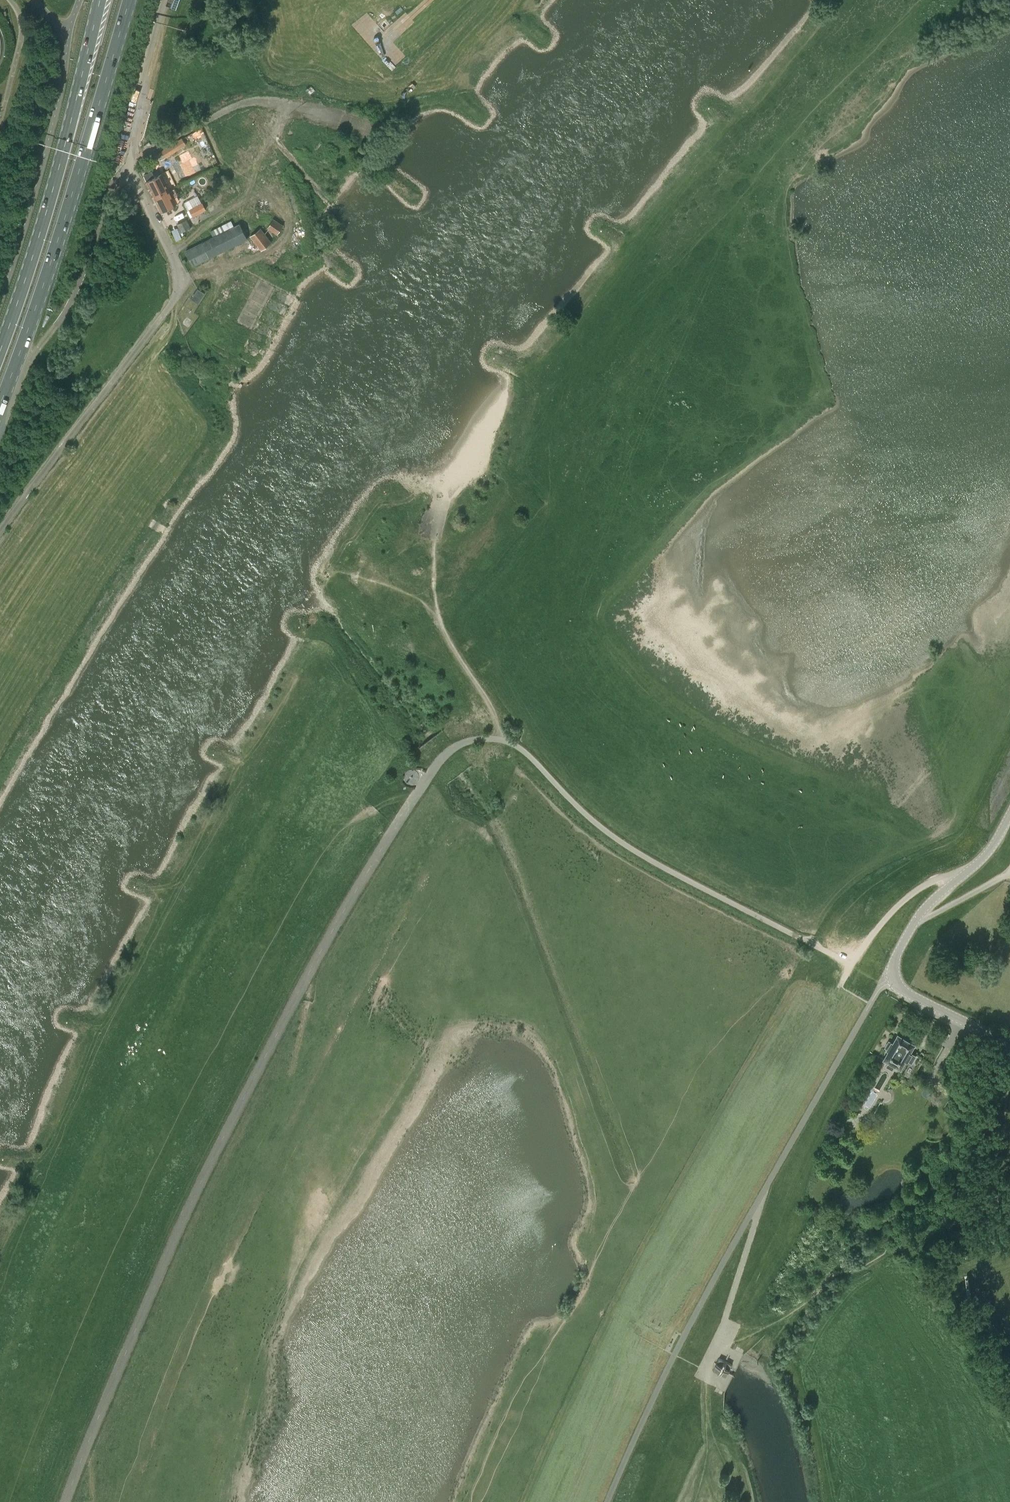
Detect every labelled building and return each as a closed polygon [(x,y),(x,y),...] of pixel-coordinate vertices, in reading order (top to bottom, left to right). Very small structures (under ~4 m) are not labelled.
[(173,144),(162,151),(165,156),(175,150),(178,148),(175,143),(173,144)] [(154,196),(169,190),(161,174),(155,177),(152,171),(144,175),(147,181),(154,196)] [(176,205),(169,190),(154,196),(162,212),(176,205)] [(202,202),(189,209),(193,217),(206,210),(202,202)] [(187,219),(177,224),(181,232),(179,233),(182,238),(185,237),(183,232),(192,228),(187,219)] [(273,219),(267,227),(277,234),(283,225),(273,219)] [(210,232),(213,237),(185,251),(193,265),(247,238),(240,224),(235,226),(232,220),(210,232)] [(260,228),(250,236),(261,250),(271,243),(260,228)] [(191,298),(198,303),(205,292),(198,288),(191,298)] [(406,769),(406,782),(416,782),(416,769),(406,769)] [(884,1059),(889,1062),(886,1067),(892,1071),(895,1066),(900,1068),(900,1069),(901,1068),(905,1060),(911,1063),(916,1056),(910,1052),(914,1044),(915,1044),(914,1043),(909,1041),(909,1040),(903,1037),(898,1034),(897,1034),(897,1035),(893,1043),(891,1042),(886,1049),(888,1050),(884,1058),(883,1058),(883,1059),(884,1059)] [(725,1377),(730,1368),(732,1364),(719,1358),(713,1370),(725,1377)]
